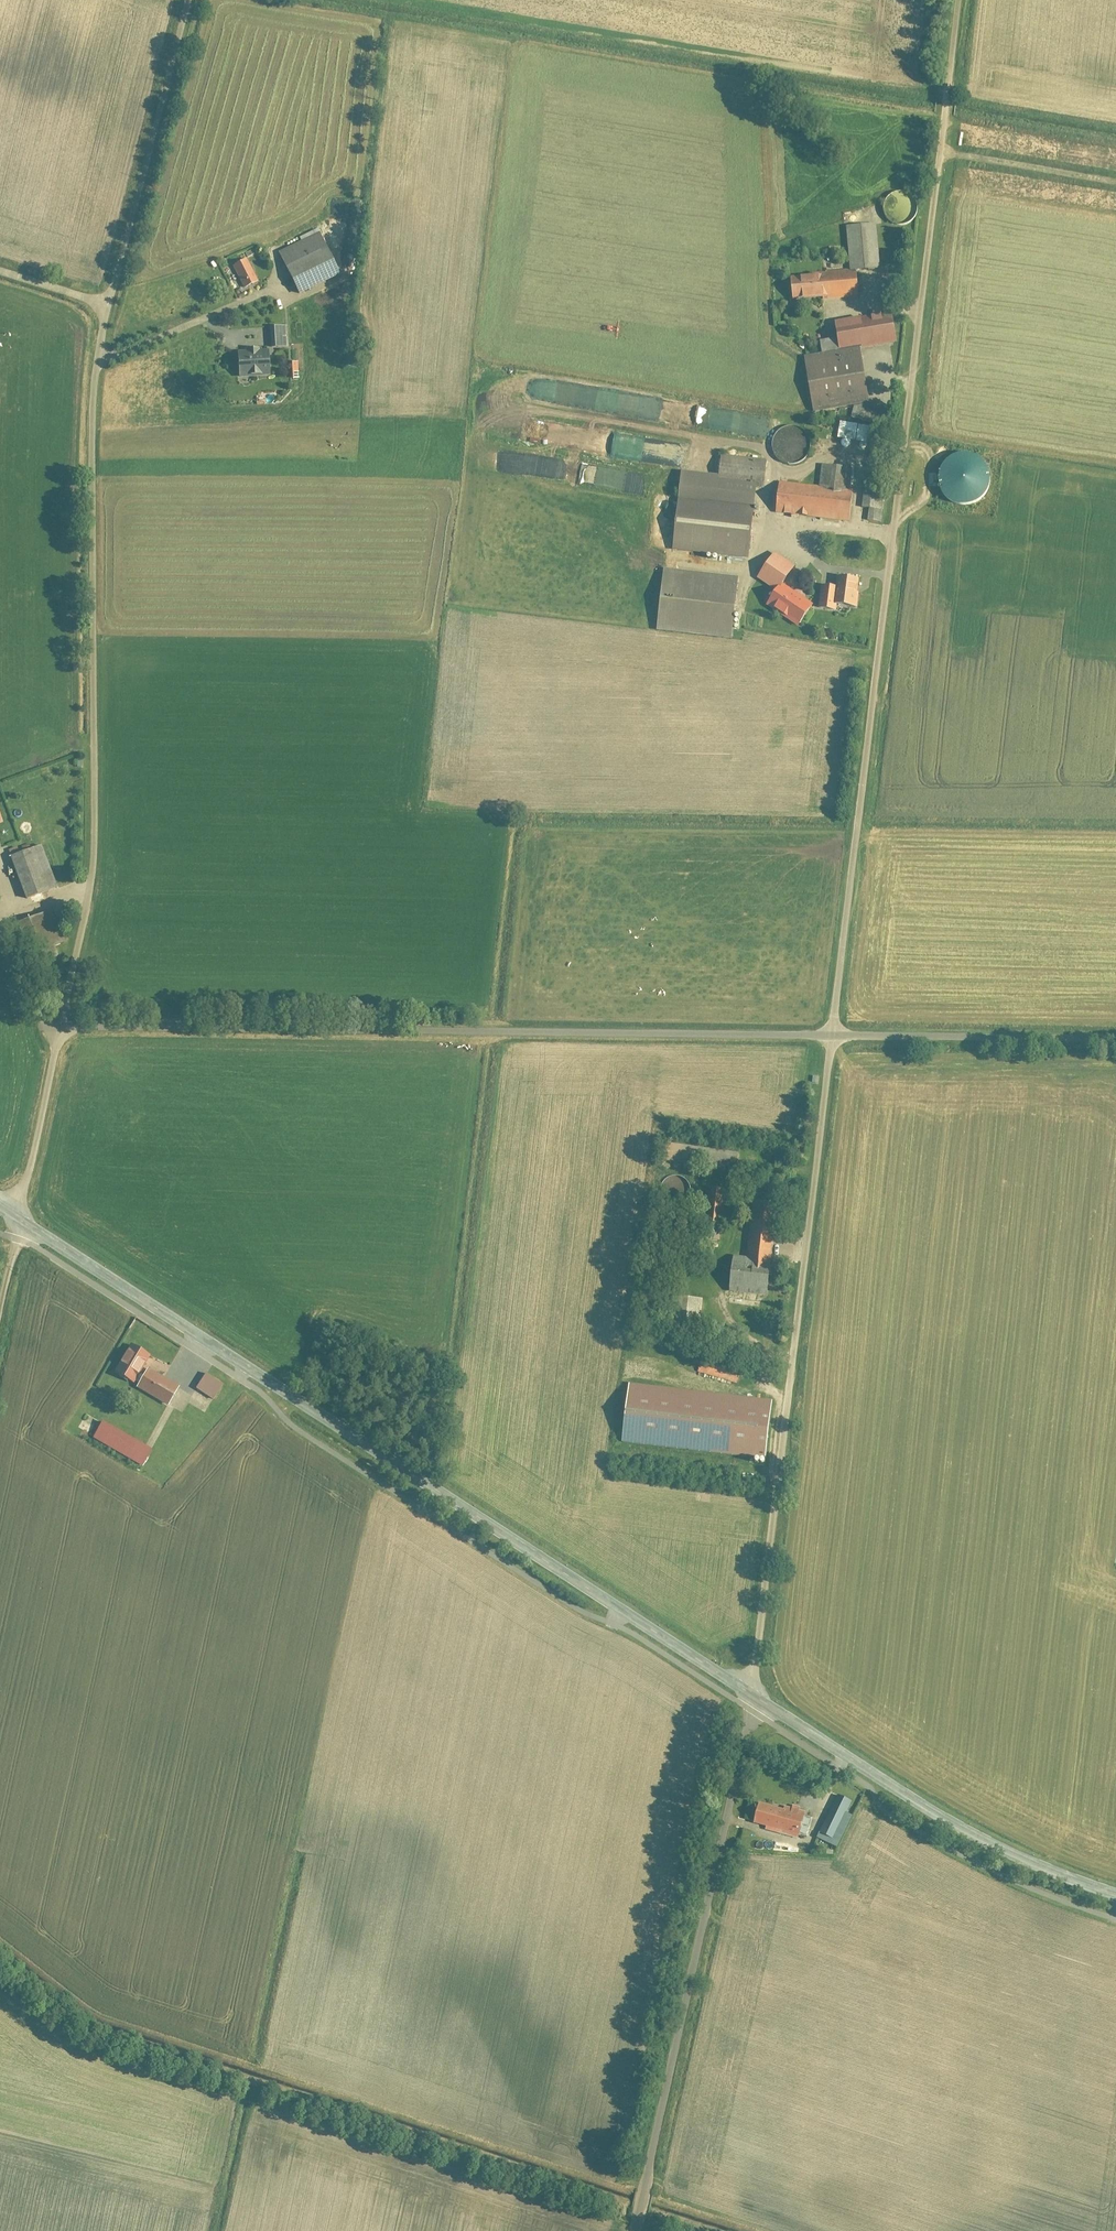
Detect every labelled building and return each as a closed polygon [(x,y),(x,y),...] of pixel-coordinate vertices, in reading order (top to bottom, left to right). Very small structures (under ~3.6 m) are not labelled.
[(916,218),(916,214),(916,211),(915,208),(913,205),(911,203),(909,201),(905,199),(902,198),(899,198),(896,198),(892,199),(889,201),(887,203),(885,206),(883,209),(883,212),(882,215),(883,217),(884,221),(886,225),(888,227),(891,229),(893,230),(896,231),(900,231),(904,231),(907,230),(909,228),(911,226),(913,223),(915,221),(916,218)] [(841,229),(844,269),(786,274),(789,300),(857,296),(856,287),(855,274),(876,273),(876,268),(872,227),(841,229)] [(314,237),(276,256),(297,300),(335,282),(314,237)] [(245,261),(233,267),(238,278),(250,272),(245,261)] [(821,355),(800,358),(808,410),(866,401),(859,353),(892,348),(888,314),(829,323),(831,336),(819,338),(821,355)] [(273,351),(290,350),(289,329),(273,329),(273,351)] [(241,354),(241,381),(274,380),(273,353),(241,354)] [(809,448),(809,445),(809,442),(807,438),(806,435),(803,432),(800,429),(797,428),(794,426),(790,426),(786,426),(782,427),(779,429),(776,431),(773,434),(771,438),(770,442),(770,445),(770,448),(771,452),(773,456),(775,459),(778,461),(781,463),(785,464),(789,465),(793,465),(796,464),(800,462),(803,460),(806,456),(807,452),(809,448)] [(768,465),(717,462),(715,487),(766,490),(768,465)] [(775,487),(772,513),(844,521),(849,479),(850,476),(821,473),(819,492),(775,487)] [(871,522),(880,523),(882,504),(877,504),(879,489),(865,487),(862,509),(872,510),(871,522)] [(684,500),(677,553),(748,562),(754,509),(684,500)] [(793,568),(774,555),(758,579),(777,591),(781,586),(793,568)] [(737,583),(665,574),(657,633),(730,642),(737,583)] [(837,589),(835,605),(855,607),(857,594),(855,594),(857,581),(838,578),(837,589)] [(777,591),(767,605),(798,626),(811,607),(781,586),(777,591)] [(835,605),(837,589),(822,587),(819,609),(834,611),(835,605)] [(59,895),(43,851),(16,861),(31,905),(59,895)] [(69,959),(53,917),(28,927),(44,969),(69,959)] [(687,1195),(687,1192),(687,1189),(685,1185),(684,1183),(682,1181),(680,1179),(677,1178),(674,1177),(671,1177),(669,1177),(665,1178),(663,1180),(660,1182),(659,1184),(658,1187),(657,1189),(657,1192),(657,1195),(658,1198),(660,1201),(662,1203),(664,1205),(667,1206),(670,1207),(673,1207),(675,1206),(678,1205),(681,1204),(683,1202),(685,1200),(686,1197),(687,1195)] [(724,1191),(709,1189),(703,1235),(718,1237),(724,1191)] [(749,1201),(739,1266),(730,1265),(726,1287),(761,1292),(774,1205),(749,1201)] [(699,1303),(675,1301),(672,1330),(697,1332),(699,1303)] [(135,1351),(117,1376),(128,1384),(146,1359),(135,1351)] [(741,1369),(702,1358),(697,1377),(736,1388),(741,1369)] [(159,1383),(143,1373),(133,1388),(163,1407),(175,1388),(162,1379),(159,1383)] [(218,1391),(202,1381),(195,1392),(211,1402),(218,1391)] [(633,1384),(625,1442),(768,1462),(776,1405),(633,1384)] [(185,1475),(102,1425),(92,1441),(175,1491),(185,1475)] [(798,1816),(758,1808),(754,1828),(794,1836),(798,1816)] [(841,1819),(825,1811),(810,1847),(826,1854),(841,1819)]
